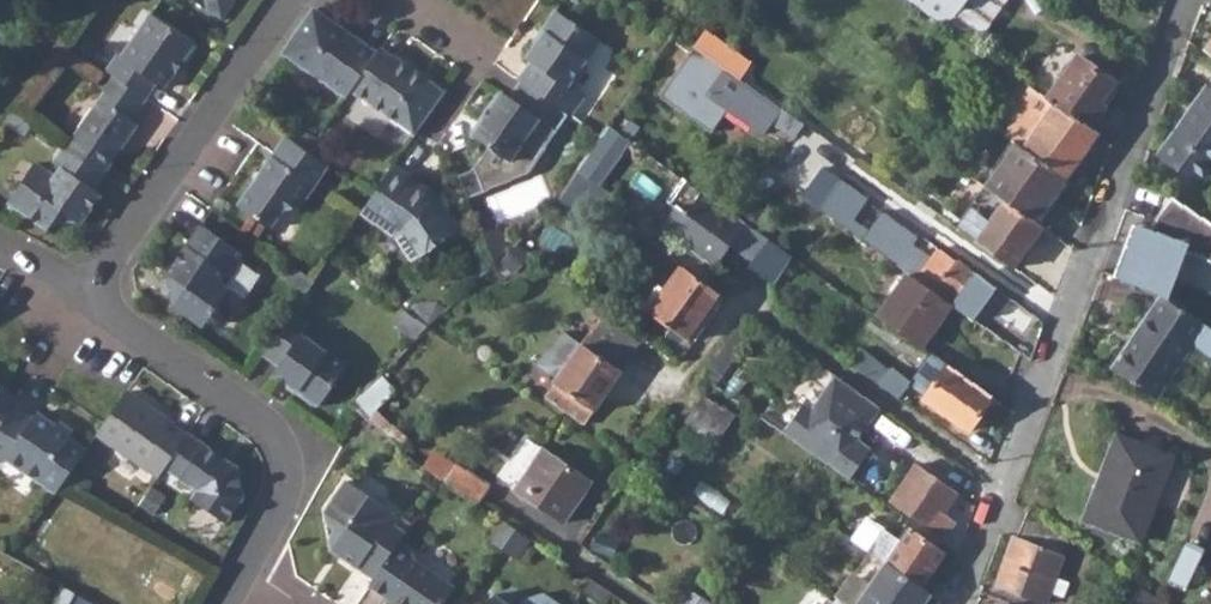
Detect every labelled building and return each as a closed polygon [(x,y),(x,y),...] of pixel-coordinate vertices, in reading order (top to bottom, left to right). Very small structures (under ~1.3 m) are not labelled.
[(223,20),(237,0),(193,0),(223,20)] [(948,26),(966,0),(910,0),(948,26)] [(973,44),(1006,0),(966,0),(948,26),(973,44)] [(381,54),(319,11),(318,11),(286,56),(349,99),(354,92),(381,54)] [(559,12),(545,31),(549,34),(541,44),(530,60),(535,64),(522,81),(526,84),(565,111),(571,116),(573,117),(587,97),(576,90),(591,69),(586,65),(603,42),(559,12)] [(109,71),(148,98),(159,84),(166,88),(177,73),(175,72),(182,60),(185,61),(196,45),(152,15),(123,59),(120,57),(109,71)] [(538,41),(541,44),(549,34),(545,31),(538,41)] [(693,45),(659,94),(711,131),(727,109),(762,133),(770,120),(793,136),(802,122),(693,45)] [(450,92),(385,48),(381,54),(354,92),(418,137),(450,92)] [(1047,97),(1091,128),(1109,103),(1102,100),(1115,82),(1077,54),(1047,97)] [(108,175),(142,126),(134,119),(148,98),(109,71),(100,86),(108,92),(69,148),(108,175)] [(504,94),(476,137),(493,149),(478,171),(488,193),(530,175),(560,132),(553,128),(565,111),(526,84),(513,100),(504,94)] [(1017,142),(1065,177),(1097,133),(1091,128),(1047,97),(1031,86),(1018,104),(1024,108),(1005,134),(1017,142)] [(1209,86),(1160,153),(1200,183),(1210,168),(1210,87),(1209,86)] [(6,121),(27,136),(35,125),(14,111),(6,121)] [(553,128),(560,132),(571,116),(565,111),(553,128)] [(610,124),(579,169),(590,177),(599,184),(631,140),(610,124)] [(305,209),(333,169),(311,154),(289,138),(241,206),(275,230),(288,212),(305,209)] [(985,187),(1034,222),(1065,177),(1017,142),(985,187)] [(84,224),(105,195),(98,190),(108,175),(69,148),(58,163),(65,168),(60,177),(39,163),(25,182),(33,188),(20,207),(52,229),(54,226),(66,210),(82,222),(84,224)] [(396,236),(415,264),(463,230),(447,208),(436,201),(437,197),(396,167),(363,215),(396,236)] [(563,194),(573,201),(590,177),(579,169),(563,194)] [(470,201),(488,193),(478,171),(461,178),(470,201)] [(677,206),(661,228),(717,268),(727,255),(724,248),(729,242),(733,244),(748,223),(684,177),(668,200),(677,206)] [(975,319),(996,289),(938,247),(932,256),(914,243),(919,236),(882,210),(869,229),(855,218),(869,198),(842,179),(820,209),(911,273),(952,302),(975,319)] [(25,182),(12,201),(20,207),(33,188),(25,182)] [(954,223),(1015,266),(1042,227),(1034,222),(985,187),(982,184),(954,223)] [(1168,299),(1186,251),(1210,260),(1210,222),(1177,199),(1173,198),(1152,232),(1140,228),(1136,238),(1131,236),(1115,278),(1162,295),(1164,297),(1168,299)] [(66,210),(54,226),(82,222),(66,210)] [(733,244),(754,260),(770,239),(748,223),(733,244)] [(484,232),(497,263),(511,250),(500,225),(484,232)] [(1135,226),(1131,236),(1136,238),(1140,228),(1135,226)] [(175,308),(194,322),(213,317),(232,292),(226,287),(244,262),(238,259),(242,253),(204,227),(169,276),(175,308)] [(1035,246),(1061,265),(1073,249),(1046,230),(1035,246)] [(316,282),(290,263),(281,276),(307,295),(316,282)] [(648,326),(672,343),(679,334),(687,340),(689,341),(721,295),(683,268),(667,290),(662,286),(653,299),(658,303),(651,313),(655,316),(648,326)] [(880,317),(921,346),(952,302),(911,273),(880,317)] [(1206,325),(1168,299),(1164,297),(1116,370),(1127,374),(1159,395),(1194,344),(1210,356),(1210,329),(1206,325)] [(430,328),(447,311),(439,303),(417,304),(410,314),(430,328)] [(394,325),(417,340),(430,328),(410,314),(404,310),(394,325)] [(602,314),(592,328),(633,355),(642,341),(602,314)] [(289,386),(320,408),(349,366),(304,336),(311,327),(294,315),(266,355),(281,366),(276,373),(290,384),(289,386)] [(204,329),(213,317),(194,322),(204,329)] [(583,342),(564,330),(543,360),(562,373),(546,396),(564,408),(587,423),(633,355),(592,328),(583,342)] [(681,349),(687,340),(679,334),(672,343),(681,349)] [(912,384),(928,396),(949,366),(933,355),(912,384)] [(871,378),(900,399),(912,384),(882,363),(871,378)] [(970,430),(993,398),(949,366),(928,396),(926,399),(970,430)] [(1116,370),(1157,398),(1159,395),(1127,374),(1116,370)] [(815,406),(859,437),(880,407),(836,376),(827,389),(815,406)] [(815,406),(827,389),(813,380),(800,397),(815,406)] [(19,407),(24,400),(0,383),(0,434),(19,407)] [(100,435),(158,476),(165,467),(187,435),(173,426),(175,423),(131,392),(100,435)] [(685,420),(716,443),(734,416),(703,395),(685,420)] [(815,406),(800,397),(798,399),(805,404),(812,410),(815,406)] [(859,437),(815,406),(812,410),(805,404),(784,433),(850,479),(870,450),(856,441),(859,437)] [(19,407),(0,434),(0,458),(8,464),(12,459),(60,493),(91,448),(43,413),(37,420),(19,407)] [(236,467),(189,433),(187,435),(165,467),(198,491),(191,500),(225,523),(242,499),(236,467)] [(1107,462),(1158,496),(1173,457),(1117,435),(1107,462)] [(514,490),(563,523),(593,481),(544,447),(514,490)] [(459,462),(449,479),(479,497),(489,479),(459,462)] [(1086,519),(1140,541),(1158,496),(1107,462),(1086,519)] [(912,474),(951,502),(958,492),(919,465),(912,474)] [(928,534),(939,542),(955,521),(944,512),(951,502),(912,474),(893,500),(932,528),(928,534)] [(347,484),(326,516),(329,531),(362,494),(347,484)] [(375,582),(398,549),(406,537),(394,530),(400,522),(390,516),(392,513),(362,494),(329,531),(334,555),(375,582)] [(998,584),(1047,603),(1064,559),(1070,539),(1028,514),(1018,538),(1014,540),(998,584)] [(888,565),(921,588),(945,553),(912,528),(903,542),(869,517),(853,540),(888,565)] [(493,544),(503,551),(516,530),(507,524),(493,544)] [(503,551),(517,561),(531,540),(516,530),(503,551)] [(393,603),(447,603),(455,592),(413,564),(415,561),(398,549),(375,582),(371,589),(393,603)] [(824,580),(841,592),(851,578),(834,565),(824,580)] [(862,603),(916,603),(925,591),(921,588),(888,565),(862,603)] [(59,603),(70,603),(77,593),(64,585),(54,601),(59,603)] [(690,588),(680,603),(713,603),(690,588)] [(544,594),(524,601),(522,603),(560,603),(544,594)] [(495,596),(489,603),(508,603),(495,596)]
